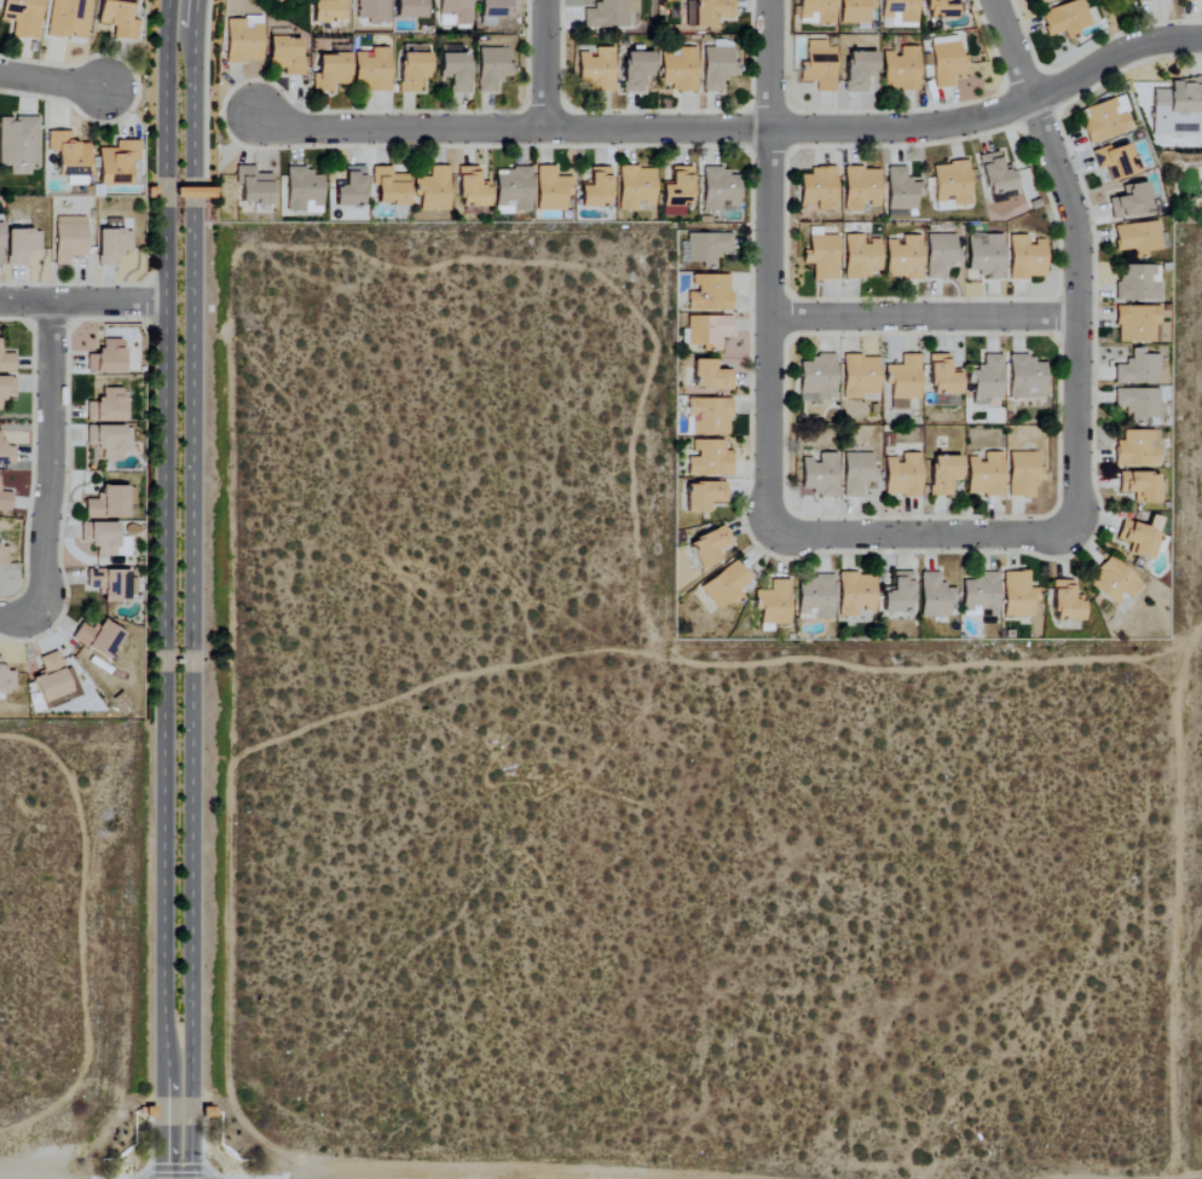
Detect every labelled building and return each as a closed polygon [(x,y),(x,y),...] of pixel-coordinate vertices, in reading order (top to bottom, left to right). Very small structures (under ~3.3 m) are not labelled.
[(0,20),(13,22),(11,38),(37,41),(41,0),(2,0),(0,20)] [(85,41),(90,0),(50,0),(46,37),(85,41)] [(113,28),(111,39),(135,42),(138,22),(128,21),(131,0),(99,0),(95,25),(113,28)] [(312,24),(345,24),(345,0),(312,0),(312,24)] [(356,19),(368,20),(368,24),(389,24),(389,0),(356,0),(356,19)] [(425,18),(425,0),(395,0),(396,19),(425,18)] [(439,26),(471,26),(471,0),(438,0),(439,26)] [(480,27),(492,26),(492,19),(510,19),(510,0),(479,0),(480,27)] [(635,0),(597,0),(597,10),(583,10),(583,28),(634,29),(635,0)] [(733,0),(685,0),(686,29),(718,28),(717,19),(734,19),(733,0)] [(835,0),(799,0),(799,18),(816,18),(817,25),(835,25),(835,0)] [(840,24),(872,25),(873,0),(840,0),(840,24)] [(882,20),(891,19),(891,24),(917,24),(917,0),(881,0),(882,20)] [(925,19),(956,19),(956,0),(925,0),(925,19)] [(1064,32),(1066,40),(1079,36),(1077,31),(1091,26),(1083,0),(1079,0),(1040,13),(1047,38),(1064,32)] [(261,63),(261,20),(225,20),(226,64),(261,63)] [(300,40),(268,39),(267,68),(284,68),(283,76),(304,77),(304,58),(299,58),(300,40)] [(835,93),(836,49),(826,48),(826,42),(806,41),(806,63),(800,63),(799,82),(816,82),(816,92),(835,93)] [(953,87),(951,77),(965,75),(960,42),(929,47),(935,89),(953,87)] [(426,54),(426,46),(402,46),(401,54),(426,54)] [(478,94),(496,94),(496,80),(508,80),(508,48),(477,49),(478,94)] [(614,48),(591,49),(592,53),(577,53),(578,82),(585,81),(585,92),(614,92),(614,48)] [(918,91),(919,48),(898,48),(898,54),(883,53),(882,90),(918,91)] [(724,78),(733,78),(734,50),(704,49),(702,92),(724,93),(724,78)] [(353,84),(366,84),(366,92),(389,93),(390,51),(353,50),(353,84)] [(697,50),(661,50),(661,85),(671,85),(671,93),(696,93),(697,50)] [(398,94),(418,94),(418,78),(429,78),(429,55),(399,54),(398,94)] [(439,79),(449,79),(449,94),(469,95),(470,55),(439,54),(439,79)] [(623,93),(644,93),(644,78),(653,78),(653,54),(624,54),(623,93)] [(846,93),(868,93),(869,78),(877,78),(877,54),(846,54),(846,93)] [(348,86),(348,55),(317,56),(317,74),(312,74),(312,93),(332,93),(332,86),(348,86)] [(1152,135),(1199,136),(1200,97),(1201,97),(1201,79),(1171,79),(1170,90),(1153,90),(1152,135)] [(1131,131),(1125,112),(1129,111),(1123,96),(1084,110),(1089,123),(1082,125),(1090,146),(1131,131)] [(37,166),(38,119),(0,118),(0,166),(37,166)] [(97,149),(98,187),(129,187),(129,162),(139,162),(139,142),(116,143),(116,149),(97,149)] [(1092,152),(1098,170),(1105,168),(1111,184),(1141,174),(1130,144),(1111,151),(1109,146),(1092,152)] [(1012,166),(1002,168),(999,153),(980,157),(987,196),(1017,191),(1012,166)] [(971,206),(969,164),(934,165),(935,203),(954,202),(954,207),(971,206)] [(271,205),(272,176),(255,176),(255,168),(235,167),(235,187),(240,187),(240,205),(271,205)] [(335,184),(335,208),(365,207),(364,167),(345,168),(345,183),(335,184)] [(450,168),(430,167),(430,178),(414,178),(414,197),(420,197),(420,212),(449,212),(450,168)] [(536,211),(566,212),(566,197),(572,197),(573,178),(555,177),(555,167),(537,167),(536,211)] [(918,211),(918,181),(906,181),(906,167),(887,168),(888,211),(918,211)] [(377,206),(409,206),(408,175),(392,176),(391,168),(372,168),(372,188),(377,188),(377,206)] [(490,208),(489,183),(479,183),(479,168),(458,168),(459,208),(490,208)] [(581,208),(611,208),(610,168),(590,169),(590,187),(580,188),(581,208)] [(662,207),(692,207),(693,168),(672,168),(672,183),(662,183),(662,207)] [(836,212),(835,168),(810,169),(810,176),(800,176),(800,208),(815,208),(816,213),(836,212)] [(495,214),(531,214),(531,169),(495,169),(495,214)] [(639,212),(639,206),(655,206),(656,169),(619,169),(619,212),(639,212)] [(704,211),(739,211),(740,176),(728,176),(728,169),(704,169),(704,211)] [(845,209),(869,209),(869,214),(880,214),(879,169),(844,170),(845,209)] [(286,213),(322,213),(323,172),(287,171),(286,213)] [(1122,187),(1123,198),(1109,199),(1111,218),(1151,214),(1149,184),(1122,187)] [(663,208),(663,218),(685,218),(685,208),(663,208)] [(86,218),(54,218),(54,267),(69,267),(68,257),(86,257),(86,218)] [(1158,222),(1114,227),(1116,252),(1134,251),(1134,254),(1161,251),(1158,222)] [(6,266),(26,267),(26,252),(40,252),(40,232),(6,231),(6,266)] [(732,235),(687,234),(686,264),(704,264),(703,268),(718,268),(719,253),(732,253),(732,235)] [(926,280),(947,280),(947,262),(957,263),(957,235),(927,235),(926,280)] [(968,271),(979,272),(979,279),(1004,280),(1004,235),(968,235),(968,271)] [(844,280),(869,280),(869,272),(880,272),(880,240),(865,240),(865,236),(844,236),(844,280)] [(922,237),(902,236),(901,243),(886,243),(885,279),(921,280),(922,237)] [(1009,279),(1045,280),(1046,241),(1031,241),(1031,237),(1010,237),(1009,279)] [(1115,302),(1159,302),(1160,266),(1123,266),(1123,279),(1116,279),(1115,302)] [(692,276),(692,291),(689,291),(688,312),(730,313),(731,276),(692,276)] [(1117,308),(1117,342),(1157,342),(1157,307),(1117,308)] [(732,317),(688,318),(688,344),(703,344),(703,351),(721,351),(721,337),(732,337),(732,317)] [(123,372),(123,340),(100,339),(100,354),(87,354),(86,372),(123,372)] [(1115,365),(1115,384),(1159,383),(1158,354),(1145,354),(1145,349),(1129,349),(1129,364),(1115,365)] [(0,354),(0,372),(15,372),(15,353),(0,354)] [(920,355),(901,354),(901,366),(885,366),(884,384),(891,384),(891,410),(907,410),(908,399),(920,400),(920,355)] [(950,354),(930,355),(930,393),(962,393),(961,371),(950,371),(950,354)] [(1003,400),(1004,355),(984,355),(984,369),(968,369),(968,383),(973,383),(973,406),(989,406),(989,400),(1003,400)] [(835,356),(799,357),(801,401),(836,400),(835,356)] [(879,357),(843,356),(843,400),(878,400),(879,357)] [(1046,359),(1010,357),(1009,397),(1046,398),(1046,359)] [(732,389),(732,369),(717,369),(717,359),(693,359),(693,389),(732,389)] [(1,411),(1,398),(15,399),(15,377),(0,377),(0,411),(1,411)] [(123,388),(101,388),(101,400),(86,401),(86,422),(124,421),(123,388)] [(1159,418),(1158,388),(1114,390),(1115,408),(1128,407),(1129,423),(1143,422),(1143,418),(1159,418)] [(686,434),(730,435),(731,399),(687,398),(686,434)] [(131,451),(130,424),(86,425),(86,447),(101,447),(101,460),(122,460),(122,451),(131,451)] [(1115,466),(1156,467),(1157,431),(1123,430),(1123,441),(1115,441),(1115,466)] [(15,447),(2,447),(1,432),(0,432),(0,465),(15,465),(15,447)] [(688,476),(732,475),(731,451),(724,451),(724,440),(694,440),(695,457),(688,458),(688,476)] [(1003,453),(984,452),(984,459),(968,459),(967,495),(1002,496),(1003,453)] [(1009,452),(1008,497),(1033,498),(1034,481),(1039,481),(1040,453),(1009,452)] [(838,495),(838,453),(819,453),(818,460),(802,459),(801,494),(838,495)] [(874,453),(843,453),(844,498),(862,498),(862,489),(875,489),(874,453)] [(885,458),(884,496),(920,496),(921,453),(900,453),(899,459),(885,458)] [(962,456),(931,456),(930,495),(950,496),(950,480),(961,480),(962,456)] [(1119,493),(1133,493),(1133,503),(1159,502),(1159,472),(1119,473),(1119,493)] [(711,502),(726,503),(726,483),(687,482),(686,512),(711,512),(711,502)] [(127,486),(100,485),(100,498),(85,498),(84,518),(127,518),(127,486)] [(9,512),(12,493),(0,492),(0,511),(9,512)] [(1129,553),(1151,559),(1163,518),(1150,515),(1147,527),(1122,520),(1117,539),(1132,543),(1129,553)] [(118,523),(81,521),(80,543),(96,543),(95,556),(129,557),(129,537),(117,537),(118,523)] [(719,549),(731,545),(726,528),(689,539),(698,568),(722,561),(719,549)] [(1130,599),(1143,585),(1111,555),(1087,582),(1114,607),(1125,595),(1130,599)] [(700,587),(719,612),(740,596),(737,590),(751,580),(736,560),(700,587)] [(134,600),(133,569),(86,570),(86,588),(100,588),(100,601),(134,600)] [(883,611),(913,611),(913,573),(893,572),(893,588),(883,588),(883,611)] [(1004,617),(1035,617),(1035,588),(1029,588),(1028,572),(1003,572),(1004,617)] [(875,610),(876,574),(839,573),(838,617),(857,617),(858,610),(875,610)] [(952,587),(940,586),(941,573),(922,573),(921,617),(952,618),(952,587)] [(963,617),(999,617),(998,573),(977,573),(977,581),(962,581),(963,617)] [(834,575),(812,574),(812,583),(798,583),(798,617),(833,618),(834,575)] [(754,591),(755,611),(761,611),(761,627),(790,626),(789,580),(770,581),(770,591),(754,591)] [(1054,619),(1083,619),(1084,597),(1073,597),(1074,581),(1054,581),(1054,619)] [(110,660),(123,631),(101,620),(96,630),(80,622),(71,641),(110,660)] [(39,657),(43,673),(33,676),(40,701),(78,690),(71,668),(62,671),(57,652),(39,657)] [(14,693),(15,672),(3,672),(3,657),(0,657),(0,693),(14,693)]
